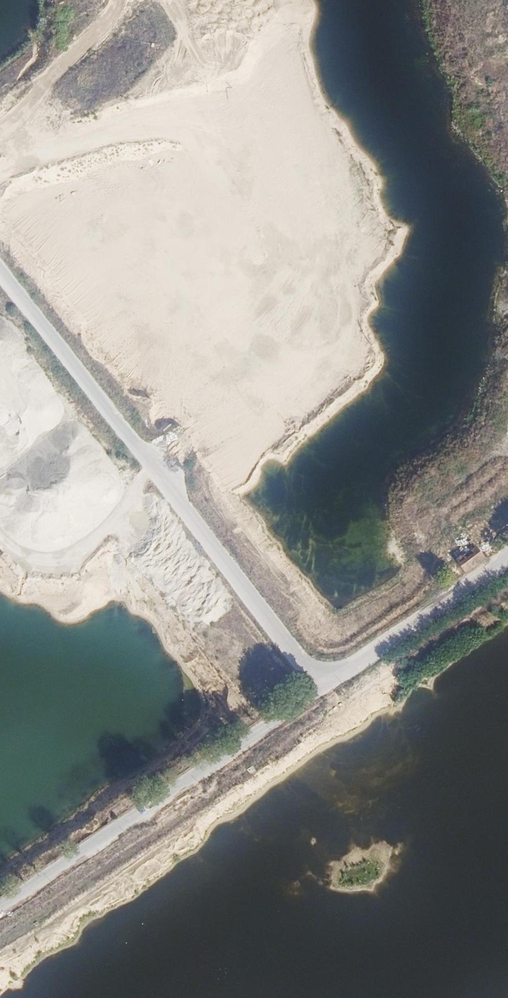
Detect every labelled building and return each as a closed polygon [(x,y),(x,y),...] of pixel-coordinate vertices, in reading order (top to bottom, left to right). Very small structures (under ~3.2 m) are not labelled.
[(262,146),(269,144),(265,129),(258,130),(262,146)] [(228,211),(230,217),(239,214),(237,208),(228,211)] [(360,526),(370,513),(363,508),(353,522),(360,526)] [(462,562),(478,550),(471,540),(454,552),(462,562)]
